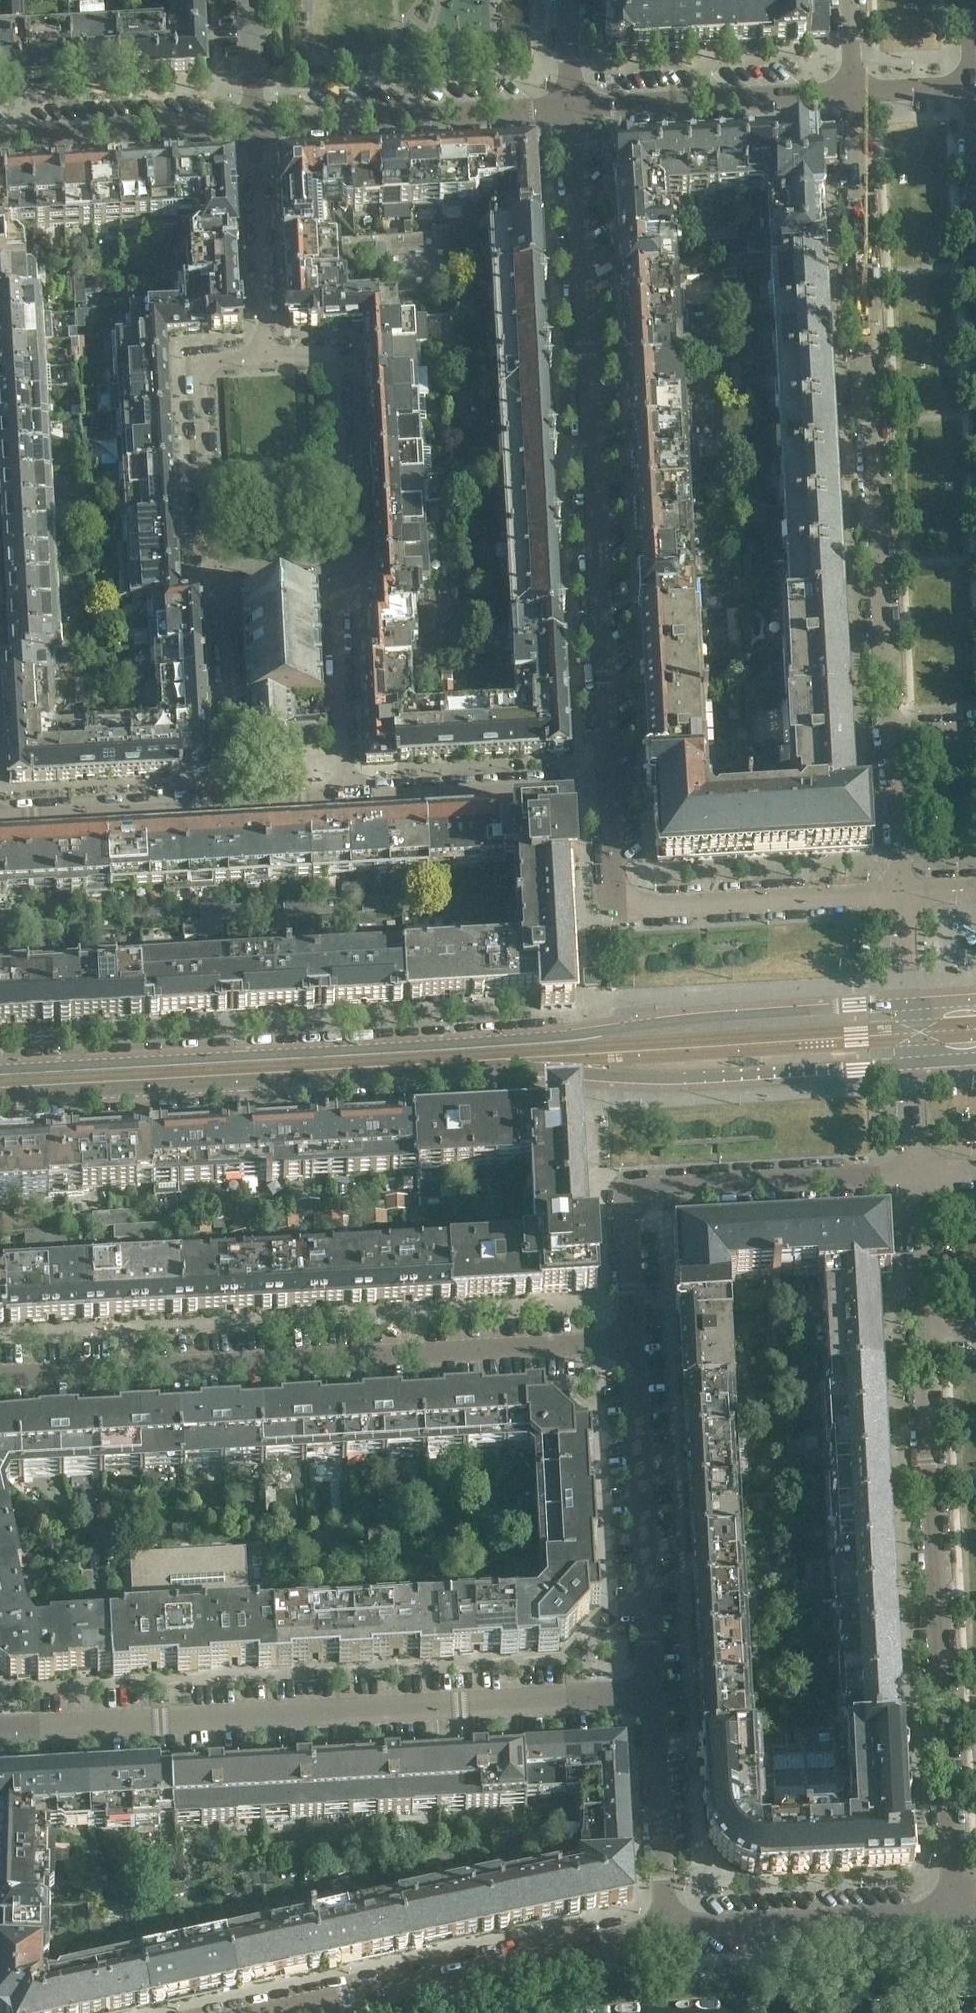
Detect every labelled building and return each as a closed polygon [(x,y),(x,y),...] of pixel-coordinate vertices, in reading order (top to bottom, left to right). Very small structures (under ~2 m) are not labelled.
[(9,30),(13,36),(0,37),(0,81),(74,77),(71,33),(25,36),(30,29),(29,0),(7,0),(9,30)] [(204,33),(202,0),(174,0),(167,0),(168,14),(175,14),(176,27),(163,28),(165,59),(168,59),(169,72),(204,70),(205,70),(205,69),(206,69),(206,68),(204,33)] [(608,17),(653,14),(657,10),(657,0),(607,0),(608,17)] [(723,0),(676,0),(672,4),(672,10),(674,49),(726,46),(723,0)] [(774,0),(723,0),(726,46),(777,44),(774,0)] [(808,5),(809,5),(808,0),(774,0),(777,44),(790,43),(809,42),(810,43),(811,42),(810,39),(809,29),(810,29),(810,28),(809,28),(809,17),(809,15),(808,5)] [(674,49),(672,10),(657,10),(653,14),(608,17),(610,45),(608,45),(608,49),(616,48),(616,49),(619,52),(674,49)] [(41,30),(41,19),(32,20),(32,31),(41,30)] [(165,59),(163,28),(118,30),(121,75),(169,72),(168,59),(165,59)] [(121,75),(118,30),(71,33),(74,77),(121,75)] [(817,169),(816,145),(815,136),(816,136),(815,133),(797,134),(797,135),(772,137),(774,181),(818,179),(818,178),(817,169)] [(774,181),(772,137),(742,138),(745,186),(758,185),(766,191),(774,181)] [(745,186),(742,138),(714,139),(717,187),(733,186),(734,192),(745,191),(745,186)] [(717,187),(714,139),(684,141),(687,188),(704,187),(705,193),(717,192),(717,187)] [(687,194),(687,188),(684,141),(656,142),(659,187),(661,190),(666,189),(676,189),(681,194),(687,194)] [(659,187),(656,142),(622,144),(620,147),(615,147),(618,189),(659,187)] [(538,182),(536,149),(494,151),(496,184),(538,182)] [(496,192),(496,184),(494,151),(471,152),(471,151),(465,152),(468,203),(475,202),(478,199),(477,193),(496,192)] [(468,203),(465,152),(461,152),(461,153),(437,154),(439,199),(456,198),(456,203),(468,203)] [(439,199),(437,154),(413,155),(408,155),(411,206),(420,206),(419,200),(439,199)] [(411,206),(408,155),(403,155),(403,156),(379,157),(381,202),(397,201),(398,207),(411,206)] [(381,202),(379,157),(355,158),(350,158),(353,209),(364,209),(364,203),(381,202)] [(353,209),(350,158),(345,158),(345,159),(319,160),(321,195),(322,202),(340,201),(340,207),(343,210),(353,209)] [(321,195),(319,160),(280,163),(282,197),(321,195)] [(235,218),(232,165),(200,167),(203,220),(235,218)] [(203,220),(200,167),(173,169),(176,221),(201,220),(203,220)] [(176,221),(173,169),(144,170),(147,223),(176,221)] [(147,223),(144,170),(116,172),(119,224),(147,223)] [(119,224),(116,172),(88,173),(91,226),(119,224)] [(91,226),(88,173),(60,175),(63,227),(91,226)] [(63,227),(60,175),(33,176),(36,229),(63,227)] [(36,229),(33,176),(4,178),(7,231),(14,230),(36,229)] [(823,207),(822,183),(818,179),(774,181),(766,191),(772,195),(773,210),(823,207)] [(540,228),(538,183),(538,182),(496,184),(496,192),(497,206),(493,210),(493,231),(540,228)] [(663,203),(666,202),(666,189),(661,190),(659,187),(618,189),(619,218),(664,216),(663,203)] [(329,240),(328,218),(323,215),(322,202),(321,195),(282,197),(284,243),(329,240)] [(735,226),(748,211),(743,207),(734,217),(735,226)] [(825,237),(823,207),(773,210),(767,210),(768,223),(773,223),(774,240),(825,237)] [(703,227),(703,218),(693,210),(689,214),(703,227)] [(742,226),(752,215),(748,211),(735,226),(742,226)] [(703,227),(689,214),(685,219),(694,228),(703,227)] [(665,246),(664,228),(670,228),(669,215),(664,216),(619,218),(621,248),(665,246)] [(237,253),(235,218),(203,220),(201,220),(201,231),(197,231),(189,238),(190,256),(237,253)] [(728,243),(727,226),(719,227),(720,243),(728,243)] [(735,242),(735,226),(727,226),(728,243),(731,242),(735,242)] [(713,243),(712,227),(703,227),(704,244),(713,243)] [(720,243),(719,227),(712,227),(713,243),(720,243)] [(543,272),(540,228),(493,231),(495,257),(490,257),(491,275),(496,275),(543,272)] [(26,249),(18,242),(14,242),(14,230),(7,231),(0,231),(0,266),(28,265),(26,249)] [(826,261),(825,237),(774,240),(769,240),(769,253),(775,253),(776,269),(822,266),(822,265),(824,265),(824,264),(825,264),(826,263),(826,262),(826,261)] [(338,276),(338,273),(336,247),(336,240),(329,240),(284,243),(286,279),(310,278),(338,276)] [(731,242),(728,243),(720,243),(721,253),(726,253),(731,248),(731,242)] [(387,261),(386,250),(380,244),(375,244),(376,262),(387,261)] [(671,277),(670,259),(675,259),(674,245),(665,246),(621,248),(623,280),(671,277)] [(239,282),(237,262),(237,253),(190,256),(181,256),(182,277),(188,276),(188,285),(213,283),(239,282)] [(28,265),(0,266),(0,290),(34,289),(33,265),(28,265)] [(824,313),(822,276),(822,266),(776,269),(770,269),(771,279),(776,278),(777,296),(772,296),(773,316),(824,313)] [(545,316),(543,272),(496,275),(497,301),(493,301),(494,318),(545,316)] [(343,317),(342,294),(343,294),(342,273),(338,273),(338,276),(310,278),(311,287),(315,287),(318,325),(341,324),(341,317),(343,317)] [(673,308),(672,291),(677,291),(677,277),(671,277),(623,280),(623,293),(626,293),(627,310),(673,308)] [(318,325),(315,287),(311,287),(310,278),(286,279),(289,326),(318,325)] [(241,329),(239,282),(213,283),(214,294),(209,294),(211,331),(241,329)] [(211,331),(209,294),(214,294),(213,283),(188,285),(183,285),(184,304),(186,326),(188,326),(189,332),(211,331)] [(723,286),(712,287),(713,301),(724,300),(723,286)] [(34,289),(0,290),(0,319),(39,316),(38,288),(34,289)] [(393,320),(392,294),(392,291),(343,294),(342,294),(343,317),(341,317),(341,324),(364,322),(393,320)] [(186,326),(184,304),(131,307),(132,320),(125,321),(126,335),(166,332),(166,333),(189,332),(188,326),(186,326)] [(680,338),(679,322),(674,322),(673,308),(627,310),(628,328),(625,328),(626,341),(680,338)] [(85,319),(92,319),(91,309),(76,310),(77,326),(76,326),(76,329),(85,329),(85,319)] [(827,361),(825,324),(824,313),(773,316),(773,327),(779,326),(780,343),(774,344),(775,364),(827,361)] [(39,316),(0,319),(0,345),(41,343),(39,316)] [(547,359),(545,316),(494,318),(495,338),(499,337),(501,362),(547,359)] [(414,319),(393,320),(364,322),(366,348),(415,345),(414,319)] [(167,358),(166,333),(166,332),(126,335),(116,335),(116,345),(112,345),(113,361),(167,358)] [(676,369),(675,352),(681,352),(680,338),(626,341),(627,354),(629,353),(630,371),(676,369)] [(41,343),(0,345),(0,371),(42,369),(41,343)] [(417,371),(415,345),(366,348),(367,374),(417,371)] [(169,384),(167,358),(113,361),(114,378),(118,378),(118,387),(169,384)] [(550,403),(547,359),(501,362),(502,388),(497,388),(498,406),(550,403)] [(830,409),(828,372),(827,361),(775,364),(776,374),(782,374),(783,389),(777,389),(778,412),(830,409)] [(42,369),(0,371),(0,394),(0,397),(44,395),(51,394),(50,368),(42,369)] [(684,399),(683,383),(677,384),(676,369),(630,371),(631,389),(629,389),(629,402),(684,399)] [(418,397),(417,371),(367,374),(368,400),(418,397)] [(729,394),(728,373),(718,374),(719,394),(729,394)] [(170,410),(169,384),(118,387),(119,397),(115,397),(115,413),(170,410)] [(44,395),(0,397),(1,406),(0,407),(0,419),(2,420),(2,423),(45,421),(44,395)] [(420,423),(418,397),(368,400),(370,426),(420,423)] [(680,429),(679,414),(684,414),(684,399),(629,402),(630,415),(632,414),(633,432),(680,429)] [(552,446),(550,403),(498,406),(499,424),(504,424),(505,448),(552,446)] [(471,420),(471,407),(457,408),(457,421),(471,420)] [(833,457),(830,420),(830,409),(778,412),(779,422),(785,421),(786,441),(780,441),(781,460),(833,457)] [(172,436),(170,410),(115,413),(116,429),(121,429),(121,439),(172,436)] [(45,421),(2,423),(2,430),(0,432),(0,442),(3,444),(3,447),(47,445),(45,421)] [(421,449),(420,423),(370,426),(371,452),(421,449)] [(687,460),(686,444),(681,445),(680,429),(633,432),(634,450),(632,450),(633,463),(687,460)] [(173,463),(172,436),(121,439),(122,448),(118,448),(118,466),(173,463)] [(47,445),(3,447),(4,457),(0,460),(0,463),(0,468),(4,471),(5,474),(49,472),(52,472),(51,445),(47,445)] [(554,489),(553,463),(552,446),(505,448),(507,474),(502,474),(503,492),(554,489)] [(422,475),(421,449),(371,452),(373,478),(422,475)] [(835,505),(833,468),(833,457),(781,460),(782,469),(787,469),(788,488),(783,488),(784,508),(835,505)] [(684,490),(683,475),(688,475),(687,460),(633,463),(634,475),(636,475),(637,493),(684,490)] [(175,489),(173,463),(118,466),(119,481),(124,481),(124,491),(175,489)] [(50,498),(49,472),(5,474),(5,484),(1,487),(2,495),(6,498),(6,500),(50,498)] [(424,501),(422,475),(373,478),(374,504),(424,501)] [(176,515),(175,489),(124,491),(125,500),(120,500),(121,518),(176,515)] [(557,534),(554,489),(503,492),(504,511),(508,510),(510,536),(557,534)] [(690,521),(690,505),(684,506),(684,490),(637,493),(638,511),(636,511),(636,524),(690,521)] [(55,522),(55,505),(50,505),(50,498),(6,500),(6,508),(3,511),(3,519),(7,522),(7,525),(51,523),(55,522)] [(425,527),(424,501),(374,504),(376,530),(425,527)] [(838,553),(836,516),(835,505),(784,508),(784,518),(790,517),(791,534),(785,535),(787,556),(838,553)] [(177,541),(176,515),(121,518),(122,533),(127,532),(127,543),(177,541)] [(687,551),(686,536),(691,536),(690,521),(636,524),(637,536),(639,536),(640,554),(687,551)] [(52,549),(51,523),(7,525),(8,535),(4,538),(5,546),(9,549),(9,551),(52,549)] [(427,553),(425,527),(376,530),(377,556),(427,553)] [(559,577),(557,534),(510,536),(511,560),(507,561),(508,580),(559,577)] [(179,567),(177,541),(127,543),(128,552),(124,552),(125,570),(179,567)] [(54,575),(52,549),(9,551),(9,560),(5,563),(6,572),(10,574),(10,577),(54,575)] [(694,581),(693,566),(688,566),(687,551),(640,554),(641,572),(639,572),(640,584),(689,582),(694,581)] [(428,579),(427,553),(377,556),(379,582),(416,580),(428,579)] [(841,602),(839,564),(838,553),(787,556),(787,565),(793,565),(794,583),(788,583),(789,604),(786,604),(786,605),(841,602)] [(180,593),(179,567),(125,570),(126,586),(130,585),(130,595),(147,595),(180,593)] [(55,601),(54,575),(10,577),(11,586),(7,589),(7,597),(12,600),(12,603),(55,601)] [(469,615),(467,582),(467,577),(456,578),(458,616),(469,615)] [(562,622),(559,577),(508,580),(509,597),(513,596),(515,624),(516,624),(562,622)] [(413,639),(412,619),(411,603),(418,603),(416,580),(379,582),(372,582),(373,609),(366,609),(368,645),(361,646),(362,662),(408,660),(407,640),(413,639)] [(696,614),(695,598),(690,598),(689,582),(640,584),(641,617),(696,614)] [(323,694),(318,589),(309,590),(309,589),(291,590),(291,587),(285,587),(285,586),(274,587),(274,588),(268,588),(268,591),(250,592),(250,593),(242,593),(249,734),(273,733),(273,744),(326,741),(325,720),(295,721),(294,696),(323,694)] [(203,591),(180,593),(147,595),(147,610),(152,610),(152,621),(203,618),(203,612),(204,612),(203,591)] [(57,627),(55,601),(12,603),(12,614),(8,617),(9,625),(13,628),(13,629),(57,627)] [(847,698),(844,644),(841,602),(786,605),(788,633),(784,634),(785,653),(786,672),(790,671),(792,698),(787,699),(787,701),(847,698)] [(703,675),(701,647),(696,647),(695,631),(700,631),(699,613),(696,614),(641,617),(646,705),(709,701),(708,698),(704,698),(703,689),(699,689),(698,675),(703,675)] [(470,638),(469,627),(469,615),(458,616),(460,638),(470,638)] [(204,645),(203,618),(152,621),(148,621),(149,636),(153,636),(154,648),(204,645)] [(733,633),(733,618),(719,619),(720,634),(733,633)] [(563,651),(562,622),(516,624),(517,641),(512,642),(513,654),(563,651)] [(58,653),(57,627),(13,629),(14,640),(10,643),(10,651),(15,654),(15,655),(54,653),(58,653)] [(107,650),(106,638),(94,639),(94,640),(95,651),(107,650)] [(206,671),(204,645),(154,648),(150,648),(151,663),(155,663),(155,674),(206,671)] [(566,697),(563,651),(513,654),(514,671),(519,671),(520,696),(524,699),(533,699),(566,697)] [(52,680),(51,664),(55,663),(54,653),(15,655),(15,654),(5,654),(5,656),(3,656),(3,658),(5,658),(6,666),(3,670),(4,682),(52,680)] [(410,705),(409,678),(413,678),(412,659),(408,660),(362,662),(364,713),(399,711),(405,711),(407,708),(410,705)] [(486,674),(486,666),(478,666),(478,674),(486,674)] [(209,722),(206,683),(206,671),(155,674),(157,692),(160,692),(162,717),(166,720),(171,724),(175,723),(209,722)] [(450,682),(450,673),(442,674),(442,683),(450,682)] [(487,683),(486,674),(478,674),(478,683),(487,683)] [(53,722),(51,697),(55,697),(54,680),(52,680),(4,682),(7,729),(40,727),(49,726),(53,722)] [(450,691),(450,682),(442,683),(442,691),(450,691)] [(458,690),(458,682),(450,682),(450,691),(458,690)] [(128,703),(127,695),(120,695),(120,703),(128,703)] [(84,705),(84,697),(75,698),(76,705),(84,705)] [(569,752),(566,697),(533,699),(535,730),(540,730),(541,753),(569,752)] [(852,794),(849,740),(847,698),(787,701),(787,703),(792,703),(794,733),(790,733),(792,767),(796,767),(797,781),(800,781),(801,791),(805,797),(852,794)] [(535,730),(533,699),(524,699),(515,710),(488,711),(491,756),(541,753),(540,730),(535,730)] [(708,760),(707,746),(706,732),(701,732),(700,720),(705,719),(704,705),(709,704),(709,701),(646,705),(651,793),(655,793),(710,790),(709,777),(704,778),(703,760),(708,760)] [(128,711),(128,703),(120,703),(121,711),(128,711)] [(491,756),(488,711),(488,707),(470,708),(470,712),(443,714),(446,759),(491,756)] [(446,759),(443,714),(416,715),(407,708),(405,711),(399,711),(401,738),(396,738),(397,761),(446,759)] [(401,738),(399,711),(364,713),(367,763),(397,761),(396,738),(401,738)] [(182,773),(181,747),(177,747),(175,723),(171,724),(166,720),(160,729),(130,731),(132,776),(182,773)] [(211,771),(209,722),(175,723),(177,747),(181,747),(182,773),(211,771)] [(88,778),(86,733),(57,734),(49,726),(40,727),(41,755),(38,756),(39,781),(88,778)] [(132,776),(130,731),(129,726),(111,728),(112,731),(86,733),(88,778),(132,776)] [(41,755),(40,727),(7,729),(10,783),(39,781),(38,756),(41,755)] [(752,857),(748,795),(745,795),(745,800),(729,800),(729,804),(716,804),(715,807),(709,802),(710,801),(710,790),(655,793),(659,862),(752,857)] [(868,793),(852,794),(805,797),(801,803),(797,800),(766,801),(765,799),(751,799),(751,795),(748,795),(752,857),(871,851),(868,793)] [(511,870),(511,862),(518,862),(521,910),(517,910),(517,913),(569,910),(569,909),(568,909),(567,896),(568,896),(568,893),(567,893),(567,888),(567,885),(566,885),(566,872),(567,872),(566,871),(575,870),(575,859),(574,859),(573,840),(573,830),(572,830),(571,812),(425,820),(428,867),(428,874),(432,874),(432,867),(448,866),(448,872),(488,870),(487,863),(501,862),(502,871),(511,870)] [(428,867),(425,820),(386,822),(389,876),(409,875),(408,869),(428,867)] [(389,876),(386,822),(346,824),(349,872),(369,871),(369,877),(389,876)] [(349,872),(346,824),(306,827),(309,880),(329,879),(329,873),(349,872)] [(309,880),(306,827),(267,829),(269,876),(289,875),(290,881),(309,880)] [(269,876),(267,829),(227,831),(230,885),(250,883),(250,877),(269,876)] [(230,885),(227,831),(187,833),(190,881),(210,880),(210,886),(230,885)] [(190,881),(187,833),(148,835),(151,889),(171,888),(170,882),(190,881)] [(151,889),(148,835),(108,837),(111,885),(131,884),(131,890),(151,889)] [(111,885),(108,837),(68,840),(71,893),(91,892),(91,886),(111,885)] [(71,893),(68,840),(44,841),(42,839),(33,839),(31,842),(29,842),(31,889),(51,888),(52,894),(71,893)] [(29,842),(26,842),(24,840),(16,840),(14,843),(0,843),(0,897),(8,897),(8,891),(31,889),(29,842)] [(498,895),(498,884),(479,885),(480,896),(498,895)] [(499,907),(498,895),(480,896),(481,907),(494,906),(499,907)] [(481,907),(480,896),(463,897),(463,908),(481,907)] [(463,908),(463,897),(441,898),(442,909),(463,908)] [(419,910),(418,899),(390,900),(391,912),(419,910)] [(391,912),(390,900),(363,902),(363,914),(376,913),(391,912)] [(340,915),(340,903),(311,905),(311,916),(340,915)] [(311,916),(311,905),(284,906),(285,918),(287,918),(311,916)] [(499,917),(499,907),(494,906),(481,907),(481,918),(499,917)] [(481,918),(481,907),(463,908),(464,919),(481,918)] [(260,919),(259,908),(231,909),(232,921),(254,920),(260,919)] [(464,919),(463,908),(442,909),(442,920),(464,919)] [(232,921),(231,909),(203,911),(204,922),(232,921)] [(571,973),(571,959),(571,948),(570,948),(569,935),(570,935),(570,932),(569,932),(569,927),(570,927),(569,925),(568,911),(569,911),(569,910),(517,913),(517,916),(521,915),(523,946),(526,994),(540,994),(541,1010),(574,1008),(573,989),(572,989),(571,975),(572,975),(572,973),(571,973)] [(179,923),(179,912),(152,914),(153,925),(165,925),(179,923)] [(376,925),(376,913),(363,914),(358,914),(359,926),(376,925)] [(153,925),(152,914),(124,915),(125,927),(153,925)] [(359,926),(358,914),(344,915),(344,927),(359,926)] [(500,925),(499,917),(481,918),(482,926),(500,925)] [(287,930),(287,918),(285,918),(271,919),(271,931),(287,930)] [(271,931),(271,919),(260,919),(254,920),(254,932),(271,931)] [(112,932),(112,928),(112,923),(96,924),(96,933),(112,932)] [(182,923),(179,923),(165,925),(166,937),(182,936),(182,923)] [(200,935),(199,923),(182,923),(182,936),(200,935)] [(96,933),(96,924),(76,925),(77,934),(96,933)] [(77,934),(76,925),(57,926),(57,935),(77,934)] [(57,935),(57,926),(40,927),(40,936),(57,935)] [(24,937),(23,927),(5,928),(5,935),(5,938),(14,937),(24,937)] [(40,936),(40,927),(23,927),(24,937),(40,936)] [(15,950),(14,937),(5,938),(5,942),(6,951),(15,950)] [(486,997),(483,944),(480,945),(480,948),(460,949),(459,944),(428,945),(428,951),(407,953),(407,948),(404,949),(404,953),(407,1001),(486,997)] [(526,994),(523,946),(487,948),(487,944),(483,944),(486,997),(526,994)] [(881,947),(872,947),(872,961),(881,961),(881,947)] [(407,1001),(404,953),(378,955),(378,950),(360,951),(363,1004),(407,1001)] [(319,1006),(317,958),(290,960),(290,951),(283,952),(283,955),(273,956),(275,1008),(319,1006)] [(363,1004),(360,951),(341,952),(341,957),(317,958),(319,1006),(363,1004)] [(275,1008),(273,956),(253,957),(253,962),(229,963),(232,1011),(275,1008)] [(232,1011),(229,963),(202,965),(201,960),(185,961),(188,1013),(232,1011)] [(188,1013),(185,961),(165,962),(165,967),(142,968),(144,1016),(188,1013)] [(144,1016),(142,968),(114,970),(114,964),(77,966),(77,972),(54,973),(57,1021),(59,1020),(61,1023),(70,1022),(71,1020),(144,1016)] [(54,973),(26,975),(26,970),(0,971),(0,1024),(42,1021),(44,1024),(52,1023),(54,1021),(57,1021),(54,973)] [(601,979),(600,971),(584,972),(585,980),(586,980),(586,985),(600,984),(600,979),(601,979)] [(584,1194),(581,1136),(579,1096),(546,1098),(546,1114),(415,1121),(418,1167),(418,1169),(441,1168),(441,1172),(473,1170),(473,1165),(535,1162),(537,1197),(584,1194)] [(418,1167),(415,1121),(371,1123),(374,1175),(401,1174),(401,1168),(418,1167)] [(374,1175),(371,1123),(327,1126),(330,1172),(347,1171),(347,1177),(374,1175)] [(330,1172),(327,1126),(239,1131),(242,1177),(258,1176),(259,1181),(313,1178),(313,1173),(330,1172)] [(242,1177),(239,1131),(195,1133),(198,1184),(225,1183),(225,1178),(242,1177)] [(198,1184),(195,1133),(151,1136),(154,1181),(170,1180),(171,1186),(198,1184)] [(154,1181),(151,1136),(107,1138),(110,1189),(137,1187),(137,1184),(154,1182),(154,1181)] [(110,1189),(107,1138),(64,1140),(67,1195),(83,1195),(83,1190),(110,1189)] [(64,1140),(0,1144),(0,1194),(48,1192),(49,1196),(50,1209),(67,1208),(67,1195),(64,1140)] [(598,1273),(595,1232),(586,1233),(584,1194),(537,1197),(539,1246),(526,1247),(528,1295),(598,1291),(597,1273),(598,1273)] [(407,1212),(407,1200),(387,1200),(387,1213),(407,1212)] [(496,1212),(496,1203),(496,1201),(488,1202),(488,1212),(496,1212)] [(363,1215),(363,1202),(344,1203),(344,1216),(363,1215)] [(479,1213),(479,1202),(469,1203),(470,1213),(479,1213)] [(488,1212),(488,1202),(479,1202),(479,1213),(488,1212)] [(514,1215),(514,1202),(505,1203),(506,1216),(514,1215)] [(459,1214),(459,1203),(448,1204),(448,1214),(459,1214)] [(470,1213),(469,1203),(459,1203),(459,1214),(470,1213)] [(506,1216),(505,1203),(496,1203),(496,1212),(497,1216),(506,1216)] [(319,1217),(318,1204),(300,1205),(301,1218),(319,1217)] [(276,1219),(275,1206),(255,1208),(256,1220),(276,1219)] [(232,1222),(231,1209),(211,1210),(212,1223),(232,1222)] [(188,1224),(187,1211),(168,1212),(168,1225),(188,1224)] [(431,1222),(430,1211),(421,1212),(421,1223),(431,1222)] [(386,1225),(386,1213),(367,1214),(368,1226),(386,1225)] [(112,1228),(111,1216),(94,1217),(94,1229),(112,1228)] [(128,1228),(128,1216),(111,1216),(112,1228),(124,1228),(128,1228)] [(341,1227),(341,1216),(322,1217),(323,1228),(341,1227)] [(296,1229),(296,1218),(278,1219),(278,1230),(296,1229)] [(41,1232),(40,1219),(24,1220),(24,1233),(35,1232),(41,1232)] [(24,1233),(24,1220),(6,1222),(7,1234),(24,1233)] [(252,1232),(252,1220),(234,1221),(235,1233),(252,1232)] [(880,1375),(878,1329),(875,1278),(891,1277),(888,1220),(675,1232),(679,1307),(730,1304),(729,1284),(735,1283),(734,1278),(772,1276),(772,1281),(780,1280),(780,1275),(817,1273),(817,1279),(823,1279),(829,1376),(827,1377),(827,1378),(880,1375)] [(209,1234),(208,1223),(190,1224),(191,1235),(209,1234)] [(136,1227),(128,1228),(124,1228),(124,1239),(137,1239),(136,1227)] [(149,1238),(148,1227),(136,1227),(137,1239),(149,1238)] [(60,1242),(59,1230),(47,1231),(48,1243),(60,1242)] [(47,1231),(41,1232),(35,1232),(36,1244),(48,1243),(47,1231)] [(528,1295),(526,1247),(502,1249),(501,1244),(473,1246),(474,1250),(450,1252),(450,1254),(453,1299),(528,1295)] [(453,1299),(450,1254),(433,1255),(432,1251),(405,1252),(408,1302),(453,1299)] [(408,1302),(405,1252),(378,1254),(379,1257),(361,1258),(364,1304),(408,1302)] [(364,1304),(361,1258),(343,1259),(343,1256),(316,1257),(319,1307),(364,1304)] [(319,1307),(316,1257),(289,1258),(290,1262),(272,1263),(275,1309),(319,1307)] [(275,1309),(272,1263),(254,1264),(254,1260),(227,1262),(230,1311),(275,1309)] [(230,1311),(227,1262),(200,1263),(201,1267),(183,1268),(185,1314),(230,1311)] [(185,1314),(183,1268),(165,1269),(165,1265),(138,1267),(141,1316),(185,1314)] [(141,1316),(138,1267),(111,1268),(111,1272),(94,1273),(96,1319),(141,1316)] [(96,1319),(94,1273),(76,1274),(76,1270),(22,1273),(22,1277),(5,1278),(5,1280),(7,1324),(96,1319)] [(734,1386),(730,1310),(730,1304),(679,1307),(684,1389),(729,1387),(734,1386)] [(885,1462),(882,1413),(880,1375),(827,1378),(827,1380),(823,1382),(824,1389),(827,1391),(831,1453),(828,1455),(828,1460),(831,1462),(832,1465),(885,1462)] [(785,1394),(784,1384),(770,1385),(771,1395),(785,1394)] [(732,1436),(729,1387),(684,1389),(687,1439),(732,1436)] [(534,1450),(563,1419),(551,1409),(545,1409),(544,1392),(524,1393),(524,1397),(504,1398),(506,1447),(530,1446),(534,1450)] [(506,1447),(504,1398),(483,1400),(482,1396),(443,1398),(443,1402),(422,1403),(425,1452),(506,1447)] [(425,1452),(422,1403),(402,1404),(402,1400),(362,1402),(362,1406),(342,1407),(344,1456),(425,1452)] [(344,1456),(342,1407),(321,1408),(321,1405),(301,1406),(281,1407),(281,1411),(261,1412),(264,1461),(344,1456)] [(264,1461),(261,1412),(240,1413),(240,1409),(201,1411),(201,1415),(181,1416),(183,1465),(264,1461)] [(183,1465),(181,1416),(160,1417),(160,1413),(120,1416),(120,1419),(100,1421),(103,1470),(183,1465)] [(799,1423),(799,1414),(786,1414),(786,1424),(799,1423)] [(103,1470),(100,1421),(79,1422),(79,1418),(39,1420),(39,1422),(19,1423),(22,1474),(103,1470)] [(591,1454),(590,1434),(574,1435),(573,1428),(563,1419),(534,1450),(539,1455),(541,1481),(589,1478),(588,1454),(591,1454)] [(19,1423),(2,1425),(0,1425),(0,1479),(5,1481),(7,1475),(22,1474),(19,1423)] [(800,1434),(799,1423),(786,1424),(787,1435),(800,1434)] [(735,1486),(732,1436),(687,1439),(689,1489),(735,1486)] [(890,1550),(887,1507),(885,1462),(832,1465),(832,1469),(828,1472),(829,1478),(833,1480),(836,1539),(832,1541),(833,1547),(836,1549),(836,1553),(890,1550)] [(789,1483),(789,1473),(775,1474),(776,1484),(789,1483)] [(597,1542),(595,1514),(594,1497),(590,1497),(589,1478),(541,1481),(535,1481),(535,1485),(541,1484),(542,1506),(536,1506),(539,1541),(544,1541),(546,1563),(540,1563),(540,1566),(594,1563),(593,1542),(597,1542)] [(790,1493),(789,1483),(776,1484),(776,1494),(790,1493)] [(738,1536),(735,1486),(689,1489),(692,1538),(738,1536)] [(489,1506),(488,1489),(478,1490),(479,1506),(489,1506)] [(499,1505),(497,1489),(488,1489),(489,1506),(499,1505)] [(479,1506),(478,1490),(467,1490),(468,1507),(479,1506)] [(804,1511),(803,1502),(791,1502),(791,1512),(804,1511)] [(804,1522),(804,1511),(791,1512),(791,1522),(804,1522)] [(16,1542),(13,1531),(9,1532),(5,1513),(0,1514),(0,1574),(13,1571),(17,1570),(13,1551),(17,1550),(16,1542)] [(439,1530),(438,1513),(428,1514),(429,1530),(439,1530)] [(429,1530),(428,1514),(418,1514),(419,1531),(429,1530)] [(66,1533),(65,1517),(55,1518),(56,1534),(66,1533)] [(76,1533),(75,1517),(65,1517),(66,1533),(76,1533)] [(56,1534),(55,1518),(44,1518),(45,1534),(56,1534)] [(349,1535),(348,1518),(337,1519),(338,1535),(349,1535)] [(359,1534),(358,1518),(348,1518),(349,1535),(359,1534)] [(267,1539),(267,1522),(256,1523),(257,1539),(259,1539),(267,1539)] [(278,1538),(277,1522),(267,1522),(267,1539),(278,1538)] [(198,1543),(197,1526),(187,1527),(188,1543),(198,1543)] [(188,1543),(187,1527),(177,1527),(177,1544),(188,1543)] [(481,1546),(480,1527),(470,1528),(471,1546),(481,1546)] [(106,1548),(105,1531),(95,1532),(96,1548),(106,1548)] [(116,1547),(115,1531),(105,1531),(106,1548),(116,1547)] [(407,1541),(406,1531),(389,1532),(389,1542),(407,1541)] [(389,1542),(389,1532),(370,1534),(371,1543),(389,1542)] [(326,1545),(326,1536),(308,1537),(308,1546),(326,1545)] [(741,1585),(738,1536),(692,1538),(695,1588),(741,1585)] [(308,1546),(308,1537),(287,1538),(288,1548),(308,1546)] [(270,1596),(267,1539),(259,1539),(263,1596),(270,1596)] [(502,1561),(501,1545),(492,1546),(492,1562),(502,1561)] [(483,1562),(482,1546),(481,1546),(471,1546),(472,1563),(483,1562)] [(492,1562),(492,1546),(482,1546),(483,1562),(492,1562)] [(118,1547),(106,1548),(107,1560),(119,1559),(118,1547)] [(895,1638),(892,1588),(890,1550),(836,1553),(837,1557),(833,1560),(834,1569),(838,1571),(840,1625),(837,1627),(838,1636),(841,1637),(841,1641),(895,1638)] [(271,1615),(271,1608),(247,1609),(244,1551),(131,1557),(133,1597),(149,1596),(150,1615),(110,1617),(110,1625),(112,1672),(113,1676),(129,1675),(129,1671),(147,1670),(147,1672),(158,1671),(158,1669),(176,1668),(176,1672),(210,1670),(209,1666),(228,1665),(228,1667),(239,1666),(239,1664),(257,1663),(257,1667),(292,1665),(292,1661),(339,1659),(339,1663),(356,1662),(353,1611),(329,1612),(328,1606),(297,1607),(297,1614),(271,1615)] [(600,1605),(599,1584),(595,1584),(594,1563),(540,1566),(540,1571),(546,1571),(547,1589),(542,1595),(577,1626),(589,1613),(588,1606),(600,1605)] [(24,1600),(21,1589),(17,1590),(13,1571),(0,1574),(0,1636),(22,1631),(28,1628),(22,1617),(21,1610),(26,1609),(24,1600)] [(795,1582),(794,1573),(781,1574),(781,1583),(795,1582)] [(795,1589),(795,1582),(781,1583),(782,1593),(795,1592),(795,1589)] [(744,1635),(741,1585),(695,1588),(697,1638),(744,1635)] [(809,1599),(808,1588),(795,1589),(795,1592),(796,1592),(796,1600),(809,1599)] [(577,1626),(542,1595),(537,1601),(520,1602),(520,1597),(515,1597),(515,1602),(517,1650),(518,1650),(538,1648),(539,1652),(558,1651),(558,1640),(565,1640),(577,1626)] [(517,1650),(515,1602),(491,1603),(491,1596),(457,1598),(457,1605),(433,1606),(436,1658),(453,1657),(453,1653),(500,1650),(501,1654),(518,1653),(518,1650),(517,1650)] [(809,1610),(809,1599),(796,1600),(797,1610),(809,1610)] [(436,1658),(433,1606),(409,1608),(409,1601),(377,1603),(378,1609),(353,1611),(356,1662),(372,1661),(372,1657),(419,1655),(420,1659),(436,1658)] [(112,1672),(110,1625),(91,1626),(91,1621),(79,1621),(71,1622),(71,1627),(52,1628),(52,1631),(55,1675),(70,1674),(70,1670),(98,1669),(98,1673),(112,1672)] [(52,1631),(31,1633),(28,1628),(22,1631),(0,1636),(0,1670),(10,1678),(38,1676),(38,1680),(55,1679),(55,1675),(52,1631)] [(747,1685),(744,1635),(697,1638),(700,1687),(747,1685)] [(899,1726),(897,1676),(895,1638),(841,1641),(842,1645),(838,1647),(839,1654),(842,1657),(845,1714),(842,1716),(843,1725),(846,1727),(846,1729),(899,1726)] [(800,1682),(800,1678),(800,1671),(786,1672),(787,1682),(800,1682)] [(813,1687),(812,1678),(800,1678),(800,1682),(801,1688),(813,1687)] [(801,1691),(801,1688),(800,1682),(787,1682),(787,1692),(801,1691)] [(750,1734),(748,1709),(752,1708),(752,1702),(748,1702),(747,1685),(700,1687),(703,1737),(750,1734)] [(814,1697),(813,1687),(801,1688),(801,1691),(801,1697),(814,1697)] [(911,1867),(906,1780),(903,1726),(899,1726),(846,1729),(813,1731),(814,1750),(804,1750),(808,1820),(811,1872),(911,1867)] [(812,1747),(811,1733),(796,1734),(796,1748),(812,1747)] [(808,1820),(804,1750),(795,1751),(795,1748),(792,1749),(779,1738),(750,1740),(750,1734),(703,1737),(709,1838),(712,1838),(714,1842),(715,1845),(718,1850),(721,1853),(723,1856),(726,1858),(728,1861),(733,1864),(738,1867),(741,1869),(746,1871),(750,1872),(754,1873),(758,1874),(761,1875),(811,1872),(808,1820)] [(625,1777),(624,1746),(564,1749),(567,1794),(576,1794),(575,1780),(625,1777)] [(567,1794),(564,1749),(523,1752),(523,1756),(525,1795),(527,1795),(539,1794),(539,1799),(566,1797),(567,1794)] [(525,1795),(523,1756),(437,1761),(439,1807),(466,1805),(466,1810),(500,1808),(500,1803),(527,1801),(527,1795),(525,1795)] [(439,1807),(437,1761),(348,1765),(351,1812),(377,1810),(378,1815),(413,1813),(413,1808),(439,1807)] [(351,1812),(348,1765),(260,1770),(263,1816),(289,1815),(290,1820),(325,1818),(325,1813),(351,1812)] [(175,1818),(173,1775),(173,1771),(170,1771),(170,1769),(157,1769),(158,1772),(131,1773),(103,1775),(103,1772),(91,1773),(91,1776),(88,1776),(91,1824),(105,1823),(106,1827),(161,1824),(161,1819),(175,1818)] [(263,1816),(260,1770),(173,1775),(175,1818),(175,1822),(200,1820),(201,1824),(237,1822),(236,1818),(263,1816)] [(91,1824),(88,1776),(86,1776),(85,1773),(73,1774),(73,1777),(46,1778),(48,1804),(34,1805),(35,1820),(41,1820),(47,1823),(63,1822),(63,1825),(91,1824)] [(46,1778),(19,1780),(19,1777),(7,1777),(7,1780),(0,1781),(0,1789),(0,1828),(47,1829),(47,1823),(41,1820),(35,1820),(34,1805),(48,1804),(46,1778)] [(628,1818),(626,1792),(625,1777),(575,1780),(576,1794),(583,1799),(584,1821),(628,1818)] [(630,1861),(628,1818),(584,1821),(585,1832),(580,1833),(582,1860),(610,1858),(610,1862),(630,1861)] [(52,1843),(47,1843),(47,1829),(0,1828),(0,1903),(45,1905),(46,1891),(51,1891),(52,1843)] [(485,1843),(485,1831),(473,1832),(473,1845),(485,1843)] [(496,1841),(495,1831),(485,1831),(485,1843),(496,1841)] [(562,1842),(561,1834),(553,1834),(551,1834),(552,1846),(559,1846),(562,1842)] [(408,1853),(407,1842),(396,1843),(397,1855),(408,1853)] [(397,1855),(396,1843),(385,1844),(386,1856),(397,1855)] [(321,1865),(321,1855),(309,1856),(310,1866),(321,1865)] [(310,1866),(309,1856),(298,1856),(299,1868),(310,1866)] [(632,1902),(630,1861),(610,1862),(610,1858),(582,1860),(583,1871),(573,1873),(582,1913),(632,1902)] [(222,1878),(221,1867),(210,1868),(210,1880),(222,1878)] [(234,1877),(233,1867),(221,1867),(222,1878),(234,1877)] [(582,1913),(573,1873),(560,1876),(560,1873),(547,1875),(546,1873),(530,1877),(539,1922),(582,1913)] [(152,1887),(151,1874),(137,1876),(138,1889),(152,1887)] [(98,1891),(98,1876),(88,1877),(88,1892),(98,1891)] [(109,1893),(108,1876),(98,1876),(98,1891),(103,1897),(109,1893)] [(138,1889),(137,1876),(123,1878),(125,1891),(138,1889)] [(539,1922),(530,1877),(489,1885),(499,1930),(539,1922)] [(499,1930),(489,1885),(446,1894),(456,1939),(499,1930)] [(98,1901),(103,1897),(98,1891),(88,1892),(89,1906),(92,1906),(98,1901)] [(456,1939),(446,1894),(402,1903),(412,1948),(456,1939)] [(100,1914),(98,1901),(92,1906),(89,1906),(90,1916),(100,1914)] [(51,1922),(47,1922),(47,1905),(45,1905),(0,1903),(0,1948),(46,1949),(51,1949),(51,1922)] [(402,1903),(328,1919),(316,1921),(326,1966),(412,1948),(402,1903)] [(328,1919),(327,1912),(314,1914),(316,1921),(328,1919)] [(102,1924),(100,1914),(90,1916),(92,1925),(102,1924)] [(326,1966),(316,1921),(229,1940),(239,1985),(326,1966)] [(104,1933),(102,1924),(92,1925),(94,1935),(104,1933)] [(239,1985),(229,1940),(142,1959),(152,2004),(239,1985)] [(57,1980),(41,1980),(41,1967),(46,1962),(46,1949),(0,1948),(0,2012),(64,2012),(57,1980)] [(142,1959),(117,1964),(115,1962),(83,1968),(83,1972),(59,1977),(57,1980),(64,2012),(110,2012),(152,2004),(142,1959)]
